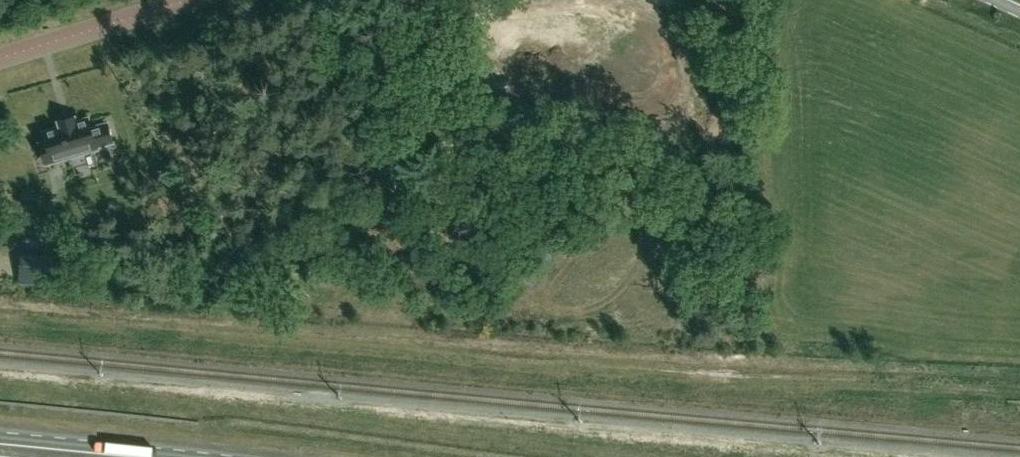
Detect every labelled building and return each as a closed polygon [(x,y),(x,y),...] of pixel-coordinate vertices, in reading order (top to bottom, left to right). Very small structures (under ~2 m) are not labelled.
[(47,142),(41,144),(46,163),(55,160),(54,157),(70,152),(71,155),(97,148),(96,146),(113,142),(107,124),(91,128),(88,118),(76,122),(74,117),(60,122),(61,126),(44,131),(47,142)] [(21,260),(19,280),(52,283),(53,262),(21,260)]
